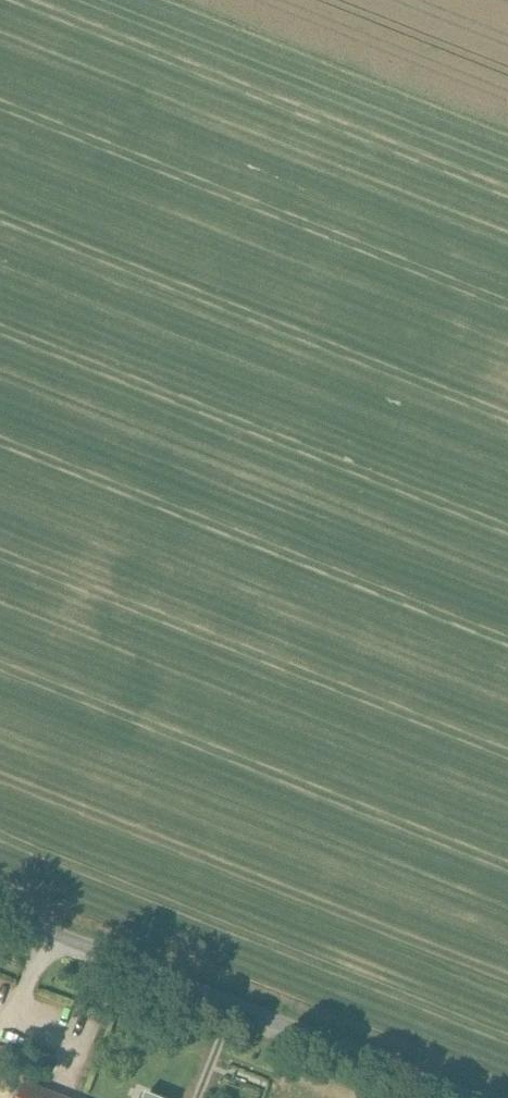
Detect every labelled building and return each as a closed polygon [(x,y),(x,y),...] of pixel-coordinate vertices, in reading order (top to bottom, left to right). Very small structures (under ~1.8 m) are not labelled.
[(26,1087),(21,1097),(54,1097),(26,1087)]
